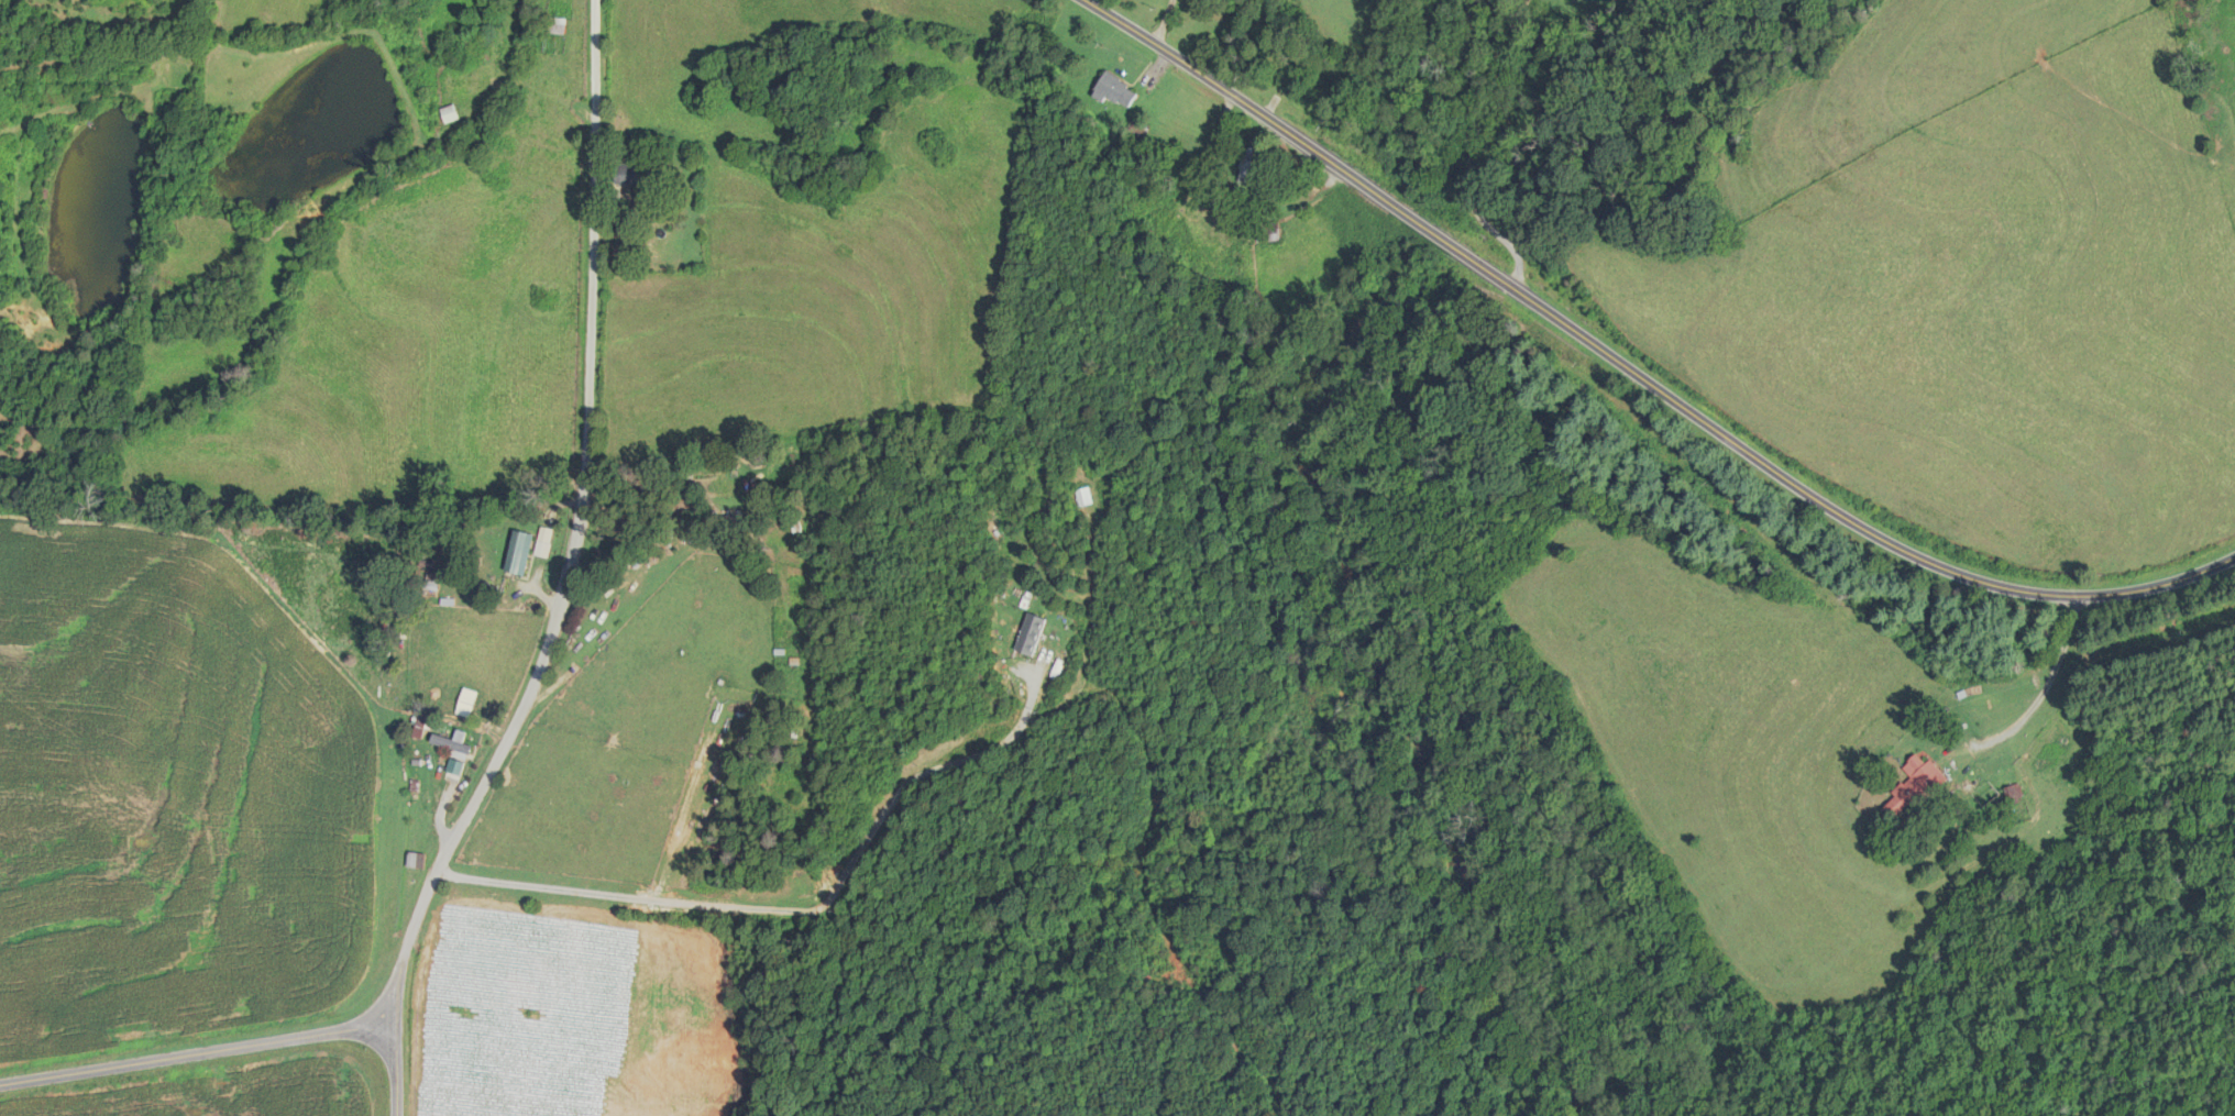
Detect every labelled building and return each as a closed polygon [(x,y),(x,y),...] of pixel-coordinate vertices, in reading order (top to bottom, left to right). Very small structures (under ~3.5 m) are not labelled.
[(566,35),(567,19),(546,17),(545,33),(566,35)] [(1094,94),(1107,102),(1110,96),(1130,109),(1141,92),(1108,72),(1094,94)] [(446,124),(460,119),(455,105),(441,110),(446,124)] [(652,185),(652,164),(621,164),(621,185),(652,185)] [(1263,241),(1280,241),(1280,225),(1263,225),(1263,241)] [(524,576),(534,534),(515,530),(505,572),(524,576)] [(1048,617),(1029,613),(1023,639),(1013,636),(1010,648),(1040,655),(1048,617)] [(431,743),(454,750),(448,768),(463,773),(472,746),(465,744),(468,734),(458,731),(455,741),(434,734),(431,743)] [(1948,780),(1930,761),(1926,764),(1917,754),(1902,768),(1912,779),(1880,808),(1892,822),(1913,802),(1919,807),(1948,780)] [(2024,797),(2017,784),(1998,794),(2005,807),(2024,797)] [(420,854),(409,853),(408,868),(419,869),(420,854)]
